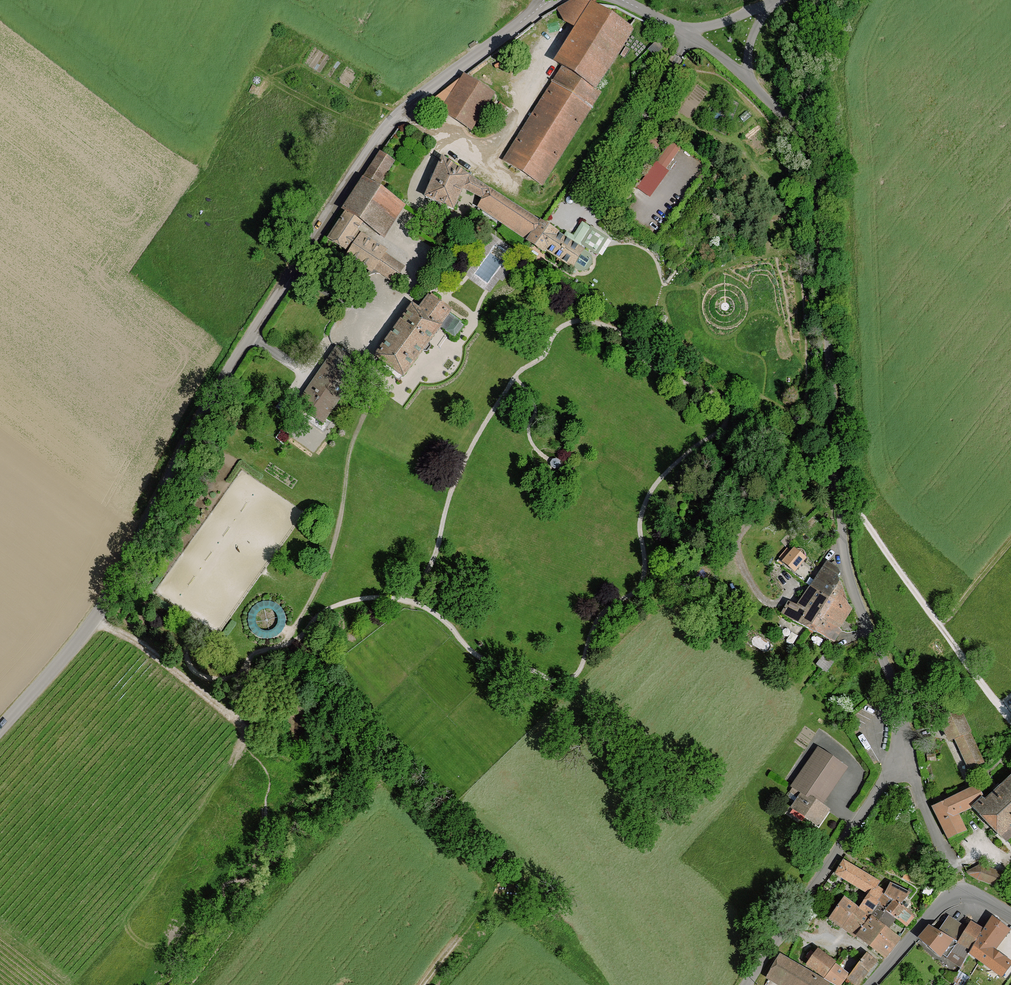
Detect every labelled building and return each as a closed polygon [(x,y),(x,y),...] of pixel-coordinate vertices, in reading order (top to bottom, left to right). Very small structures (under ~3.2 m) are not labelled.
[(554,63),(562,68),(593,87),(629,30),(590,5),(554,63)] [(562,68),(553,83),(590,106),(599,91),(593,87),(562,68)] [(442,113),(441,114),(444,116),(473,134),(496,95),(465,76),(463,80),(442,113)] [(428,104),(442,113),(463,80),(428,104)] [(538,107),(504,161),(528,176),(540,184),(590,106),(553,83),(538,107)] [(672,140),(657,162),(665,168),(681,147),(681,146),(672,140)] [(398,275),(404,267),(384,253),(386,250),(379,245),(403,207),(405,205),(377,187),(394,161),(379,151),(339,210),(343,212),(325,239),(346,253),(344,256),(371,274),(373,270),(378,273),(393,283),(398,275)] [(468,176),(440,159),(422,197),(453,210),(462,189),(481,199),(476,207),(543,252),(545,251),(573,268),(584,249),(541,222),(511,204),(468,176)] [(656,161),(637,187),(641,191),(650,197),(669,171),(665,168),(657,162),(656,161)] [(411,304),(372,356),(402,379),(440,328),(454,338),(464,325),(449,314),(451,313),(449,312),(452,309),(431,294),(429,297),(427,295),(417,308),(411,304)] [(363,365),(336,346),(295,405),(322,424),(363,365)] [(792,553),(803,562),(806,558),(791,545),(788,549),(792,553)] [(796,572),(804,563),(803,562),(792,553),(784,563),(796,572)] [(838,570),(828,563),(798,607),(789,603),(782,616),(793,623),(806,630),(835,645),(843,632),(841,631),(853,610),(849,606),(845,592),(840,579),(841,577),(838,570)] [(956,739),(970,733),(960,710),(941,719),(951,741),(956,739)] [(956,739),(969,767),(982,761),(974,744),(970,733),(956,739)] [(820,805),(846,767),(818,747),(792,784),(794,785),(786,797),(794,803),(792,806),(818,824),(828,810),(820,805)] [(936,760),(935,754),(923,756),(921,750),(918,750),(922,765),(924,776),(927,775),(924,761),(936,760)] [(976,809),(1005,839),(1010,833),(1010,777),(976,809)] [(951,837),(965,830),(957,812),(983,800),(975,786),(935,807),(951,837)] [(843,859),(834,873),(868,894),(871,888),(874,890),(877,885),(880,880),(843,859)] [(967,875),(996,887),(1007,874),(1003,873),(986,866),(980,864),(966,872),(967,875)] [(911,892),(891,882),(886,891),(884,894),(893,899),(901,903),(911,892)] [(884,894),(886,891),(877,885),(874,890),(871,888),(868,894),(859,907),(871,915),(878,903),(886,908),(893,899),(884,894)] [(842,926),(856,936),(871,915),(859,907),(844,896),(829,916),(842,926)] [(916,916),(901,903),(893,899),(886,908),(886,910),(896,918),(907,927),(916,916)] [(886,908),(878,903),(871,915),(889,929),(896,918),(886,910),(886,908)] [(889,929),(871,915),(856,936),(884,957),(899,937),(889,929)] [(971,951),(1002,975),(1010,963),(994,950),(1010,929),(993,916),(984,930),(971,951)] [(942,953),(948,957),(952,950),(966,958),(971,951),(984,930),(973,923),(969,930),(950,919),(942,933),(931,927),(921,939),(941,954),(942,953)] [(805,964),(816,950),(802,940),(790,956),(804,966),(805,964)] [(824,978),(835,963),(836,962),(817,948),(816,950),(805,964),(824,978)] [(962,964),(966,958),(952,950),(948,957),(961,968),(962,964)] [(867,953),(850,974),(846,979),(854,984),(858,984),(877,961),(867,953)] [(823,979),(780,954),(767,977),(773,980),(781,984),(824,984),(826,983),(828,982),(823,979)] [(846,979),(850,974),(835,963),(824,978),(828,982),(834,984),(842,984),(846,979)]
